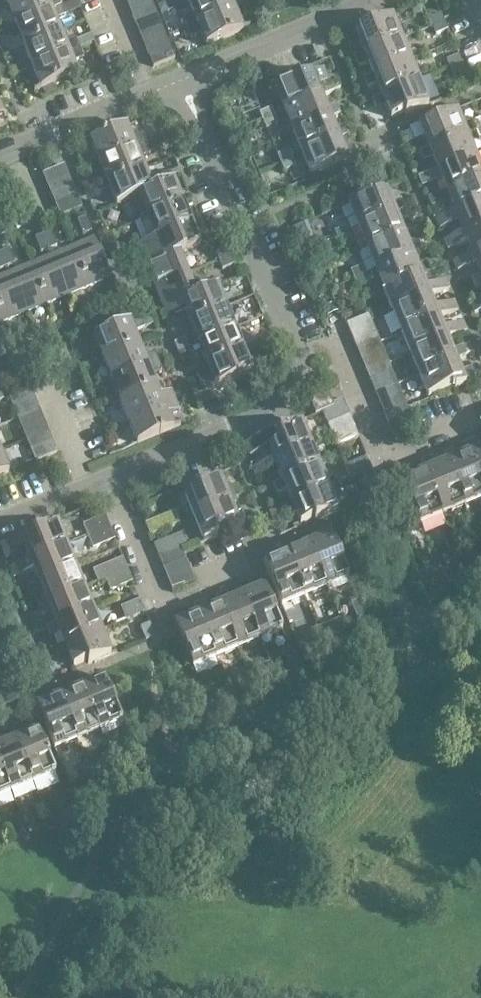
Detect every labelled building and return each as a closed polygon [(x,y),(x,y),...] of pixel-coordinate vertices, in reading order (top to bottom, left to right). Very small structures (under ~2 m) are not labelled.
[(6,3),(15,24),(62,6),(60,0),(49,0),(47,1),(47,0),(13,0),(6,3)] [(127,5),(132,16),(154,7),(151,0),(139,0),(127,5)] [(189,5),(194,15),(183,19),(188,30),(235,11),(230,0),(200,0),(189,5)] [(164,4),(158,7),(161,13),(167,11),(164,4)] [(62,6),(15,24),(23,45),(60,31),(55,20),(66,15),(62,6)] [(154,7),(132,16),(136,26),(158,17),(154,7)] [(235,11),(188,30),(191,38),(201,34),(207,46),(243,31),(235,11)] [(429,19),(432,27),(444,22),(441,14),(429,19)] [(158,17),(136,26),(140,37),(162,28),(158,17)] [(366,28),(365,26),(344,34),(349,46),(359,42),(364,54),(364,55),(401,40),(392,18),(366,28)] [(444,22),(432,27),(436,35),(448,30),(444,22)] [(162,28),(140,37),(145,48),(167,39),(162,28)] [(60,31),(23,45),(33,68),(80,48),(76,38),(65,43),(60,31)] [(167,39),(145,48),(149,58),(171,49),(167,39)] [(364,54),(363,54),(354,58),(358,67),(368,63),(373,75),(373,76),(410,60),(401,40),(364,55),(364,54)] [(80,48),(33,68),(41,89),(78,74),(73,62),(83,57),(80,48)] [(171,49),(149,58),(153,67),(175,58),(171,49)] [(446,60),(450,68),(462,64),(458,55),(446,60)] [(373,76),(373,75),(363,79),(367,88),(377,84),(382,96),(382,97),(419,82),(410,60),(373,76)] [(462,64),(450,68),(453,76),(465,72),(462,64)] [(298,79),(274,88),(285,113),(321,97),(322,99),(321,98),(340,90),(335,79),(327,82),(322,71),(299,81),(298,79)] [(382,97),(382,96),(372,100),(375,109),(385,105),(391,118),(404,113),(406,115),(429,106),(419,82),(382,97)] [(54,85),(43,89),(45,96),(57,91),(54,85)] [(321,97),(285,113),(293,133),(330,118),(330,119),(340,115),(336,105),(326,110),(322,99),(321,97)] [(260,113),(263,121),(275,116),(271,108),(260,113)] [(418,126),(409,129),(414,141),(424,137),(429,149),(429,148),(430,150),(466,135),(457,113),(431,123),(430,121),(418,126)] [(275,116),(263,121),(266,129),(278,124),(275,116)] [(330,118),(293,133),(302,155),(338,140),(339,140),(349,136),(345,127),(335,131),(330,119),(330,118)] [(476,131),(480,128),(480,120),(473,123),(476,131)] [(90,142),(99,163),(146,144),(142,134),(132,139),(127,126),(90,142)] [(429,148),(429,149),(419,153),(423,162),(433,158),(438,170),(438,171),(475,156),(466,135),(430,150),(429,148)] [(338,140),(302,155),(311,176),(337,165),(338,168),(359,159),(354,148),(344,152),(339,140),(338,140)] [(146,144),(99,163),(108,185),(144,169),(140,158),(150,153),(146,144)] [(289,151),(277,156),(280,163),(292,159),(289,151)] [(418,178),(422,187),(432,183),(442,179),(446,191),(447,192),(480,178),(480,171),(475,156),(438,171),(438,170),(428,174),(418,178)] [(292,159),(280,163),(284,171),(295,166),(292,159)] [(64,166),(42,175),(47,186),(69,177),(64,166)] [(144,169),(108,185),(117,206),(130,200),(163,186),(159,176),(149,181),(144,169)] [(130,200),(139,221),(182,203),(169,172),(159,176),(163,186),(130,200)] [(69,177),(47,186),(51,197),(73,188),(69,177)] [(428,199),(431,208),(450,200),(455,212),(456,213),(480,203),(480,178),(447,192),(446,191),(428,199)] [(73,188),(51,197),(56,207),(78,198),(73,188)] [(371,195),(350,204),(348,204),(358,229),(395,214),(405,210),(401,200),(391,205),(386,192),(372,197),(371,195)] [(78,198),(56,207),(60,217),(82,208),(78,198)] [(182,203),(139,221),(147,241),(148,242),(148,243),(169,235),(172,242),(181,238),(178,230),(190,225),(191,227),(192,227),(191,225),(182,203)] [(455,212),(436,220),(440,229),(459,221),(464,233),(464,234),(480,227),(480,203),(456,213),(455,212)] [(395,214),(358,229),(367,250),(404,235),(414,231),(410,222),(400,226),(395,214)] [(77,221),(83,235),(92,231),(86,217),(77,221)] [(334,232),(337,238),(349,233),(346,227),(334,232)] [(445,241),(449,250),(468,242),(473,254),(473,255),(480,252),(480,227),(464,234),(464,233),(445,241)] [(51,231),(43,235),(49,249),(57,246),(51,231)] [(349,233),(337,238),(340,245),(352,240),(349,233)] [(35,238),(41,252),(49,249),(43,235),(35,238)] [(169,235),(148,243),(150,248),(151,250),(172,242),(169,235)] [(404,235),(367,250),(376,271),(412,256),(413,256),(423,252),(419,243),(409,247),(404,235)] [(94,238),(73,247),(89,286),(111,278),(94,238)] [(73,247),(52,256),(68,295),(89,286),(73,247)] [(9,249),(1,252),(7,267),(15,263),(9,249)] [(228,249),(216,253),(219,261),(231,257),(228,249)] [(146,264),(145,265),(146,268),(155,288),(187,275),(179,255),(178,251),(176,252),(177,254),(147,266),(146,264)] [(454,262),(458,271),(476,263),(480,275),(480,252),(473,255),(473,254),(454,262)] [(52,256),(31,265),(47,304),(68,295),(52,256)] [(412,256),(376,271),(384,292),(421,277),(431,273),(427,264),(417,268),(412,256)] [(231,257),(219,261),(222,269),(234,265),(231,257)] [(31,265),(10,273),(26,313),(47,304),(31,265)] [(351,271),(354,280),(366,275),(363,266),(351,271)] [(0,277),(0,310),(5,321),(26,313),(10,273),(0,277)] [(187,275),(155,288),(164,309),(196,295),(187,275)] [(366,275),(354,280),(357,287),(369,282),(366,275)] [(471,280),(475,289),(480,286),(480,275),(471,280)] [(421,277),(384,292),(393,313),(430,298),(449,290),(445,281),(426,289),(421,277)] [(167,317),(185,310),(190,323),(226,308),(218,286),(196,295),(164,309),(167,317)] [(430,298),(393,313),(402,334),(439,319),(458,311),(454,302),(435,310),(430,298)] [(471,304),(475,313),(480,311),(480,300),(471,304)] [(325,308),(328,315),(339,310),(336,303),(325,308)] [(184,339),(188,348),(235,329),(226,308),(190,323),(195,335),(184,339)] [(343,313),(346,320),(353,317),(350,310),(343,313)] [(369,315),(347,324),(352,336),(374,327),(369,315)] [(93,337),(102,359),(138,344),(133,332),(144,328),(140,318),(93,337)] [(439,319),(402,334),(411,355),(448,340),(466,332),(462,323),(444,331),(439,319)] [(374,327),(352,336),(356,347),(378,338),(374,327)] [(235,329),(188,348),(192,358),(203,353),(208,365),(244,350),(235,329)] [(378,338),(356,347),(361,358),(383,349),(378,338)] [(448,340),(411,355),(420,376),(456,361),(475,353),(471,344),(452,352),(448,341),(448,340)] [(138,344),(102,359),(110,380),(157,360),(153,351),(143,355),(138,344)] [(383,349),(361,358),(365,369),(388,360),(383,349)] [(202,381),(206,391),(216,387),(253,372),(244,350),(208,365),(212,377),(202,381)] [(157,360),(110,380),(119,401),(155,386),(151,374),(161,370),(157,360)] [(388,360),(365,369),(370,380),(392,371),(388,360)] [(420,376),(428,398),(454,387),(455,389),(476,381),(480,379),(480,368),(480,365),(461,373),(457,362),(456,361),(420,376)] [(392,371),(370,380),(375,391),(397,382),(392,371)] [(397,382),(375,391),(379,403),(401,393),(397,382)] [(155,386),(119,401),(128,422),(175,402),(171,392),(160,397),(155,386)] [(32,388),(10,397),(14,408),(36,399),(32,388)] [(401,393),(379,403),(384,414),(406,405),(401,393)] [(328,394),(310,401),(315,415),(323,412),(334,408),(333,404),(328,394)] [(36,399),(14,408),(18,418),(40,409),(36,399)] [(334,408),(323,412),(327,424),(350,415),(345,405),(343,400),(333,404),(334,408)] [(175,402),(128,422),(137,443),(173,428),(168,417),(179,412),(175,402)] [(406,405),(384,414),(388,425),(411,415),(406,405)] [(40,409),(18,418),(23,429),(45,420),(40,409)] [(327,424),(332,436),(354,427),(350,415),(327,424)] [(411,415),(388,425),(393,437),(416,427),(411,415)] [(45,420),(23,429),(27,440),(49,430),(45,420)] [(275,432),(245,444),(250,456),(269,448),(274,460),(311,445),(302,424),(276,434),(275,432)] [(354,427),(332,436),(337,448),(359,439),(354,427)] [(49,430),(27,440),(31,450),(53,441),(49,430)] [(53,441),(31,450),(35,461),(57,452),(53,441)] [(469,454),(480,483),(480,449),(478,450),(474,441),(465,445),(469,454)] [(274,460),(255,468),(259,477),(278,469),(283,481),(283,482),(320,467),(311,445),(274,460)] [(447,463),(465,507),(480,500),(480,483),(469,454),(456,459),(452,450),(443,454),(447,463)] [(9,472),(0,452),(0,476),(9,472)] [(372,470),(367,457),(345,466),(350,479),(372,470)] [(421,463),(424,472),(443,516),(465,507),(447,463),(434,469),(430,460),(421,463)] [(283,481),(273,485),(276,494),(287,490),(291,502),(328,487),(320,467),(283,482),(283,481)] [(399,472),(408,494),(396,499),(409,530),(443,516),(424,472),(412,478),(408,469),(399,472)] [(185,496),(194,517),(230,502),(220,478),(197,488),(198,490),(185,496)] [(368,485),(373,497),(373,498),(382,494),(376,481),(368,485)] [(291,502),(281,506),(285,515),(295,511),(301,524),(314,518),(315,521),(338,512),(328,487),(291,502)] [(230,502),(194,517),(204,542),(220,535),(219,533),(239,524),(230,502)] [(175,512),(145,524),(150,536),(180,524),(175,512)] [(83,525),(88,537),(110,527),(105,516),(83,525)] [(477,536),(472,522),(464,525),(469,538),(473,540),(476,539),(477,536)] [(11,568),(11,569),(66,545),(57,524),(32,535),(31,533),(1,545),(6,557),(25,549),(30,561),(11,568)] [(110,527),(88,537),(93,549),(115,539),(110,527)] [(183,533),(154,545),(159,558),(181,549),(188,546),(183,533)] [(331,535),(308,545),(326,588),(327,588),(350,578),(331,535)] [(457,550),(451,536),(444,539),(450,552),(453,554),(456,552),(457,550)] [(66,545),(11,569),(15,578),(33,570),(38,582),(75,566),(66,545)] [(308,545),(286,554),(304,597),(326,588),(308,545)] [(181,549),(159,558),(163,569),(186,560),(181,549)] [(286,554),(264,563),(282,606),(304,597),(286,554)] [(98,582),(105,579),(127,571),(122,558),(93,571),(98,582)] [(186,560),(163,569),(168,580),(190,570),(186,560)] [(38,582),(28,586),(32,595),(42,591),(47,603),(37,607),(84,588),(75,566),(38,582)] [(190,570),(168,580),(173,591),(195,582),(190,570)] [(127,571),(105,579),(110,591),(132,582),(127,571)] [(238,588),(241,597),(242,596),(260,640),(283,630),(265,587),(251,593),(247,584),(238,588)] [(84,588),(37,607),(41,616),(51,612),(56,624),(46,628),(92,609),(84,588)] [(215,597),(219,606),(220,605),(237,649),(260,640),(242,596),(241,597),(228,602),(225,593),(215,597)] [(139,600),(121,608),(126,620),(145,612),(140,600),(139,600)] [(364,614),(359,600),(351,603),(356,616),(360,619),(364,617),(364,614)] [(193,606),(197,615),(215,658),(237,649),(220,605),(219,606),(206,611),(202,602),(193,606)] [(92,609),(46,628),(49,637),(59,633),(64,645),(101,630),(92,609)] [(171,615),(180,637),(193,667),(215,658),(197,615),(184,620),(180,612),(171,615)] [(339,615),(330,618),(335,631),(339,633),(343,632),(343,628),(339,615)] [(140,628),(146,640),(155,637),(150,624),(140,628)] [(318,629),(309,632),(316,645),(320,647),(324,645),(324,642),(318,629)] [(101,630),(64,645),(54,649),(58,658),(68,654),(73,667),(87,662),(88,664),(111,655),(101,630)] [(287,646),(278,650),(285,662),(289,665),(293,663),(293,660),(287,646)] [(0,657),(0,670),(11,666),(6,655),(0,657)] [(266,661),(258,665),(264,677),(268,680),(272,678),(272,675),(266,661)] [(0,670),(0,682),(15,676),(11,666),(0,670)] [(0,682),(0,695),(19,687),(15,676),(0,682)] [(104,678),(80,688),(99,731),(122,721),(104,678)] [(250,678),(241,681),(247,694),(251,696),(255,694),(255,691),(250,678)] [(0,695),(0,703),(2,707),(24,698),(19,687),(0,695)] [(80,688),(59,697),(77,740),(99,731),(80,688)] [(230,710),(234,709),(235,705),(229,692),(222,695),(227,708),(230,710)] [(77,740),(59,697),(36,706),(54,749),(77,740)] [(20,728),(11,731),(14,740),(33,783),(55,774),(38,731),(23,736),(20,728)] [(11,792),(33,783),(14,740),(1,746),(0,743),(0,768),(11,792)] [(136,757),(131,744),(123,747),(128,759),(132,762),(136,761),(136,757)] [(114,767),(108,753),(101,756),(106,768),(110,771),(114,770),(114,767)] [(93,776),(87,761),(78,765),(84,778),(88,781),(91,780),(93,776)] [(11,792),(0,768),(0,797),(11,792)] [(70,810),(64,796),(57,799),(62,811),(65,814),(69,813),(70,810)] [(48,818),(42,805),(35,808),(40,820),(43,823),(47,821),(48,818)] [(26,828),(21,814),(12,817),(17,829),(21,832),(25,831),(26,828)]
